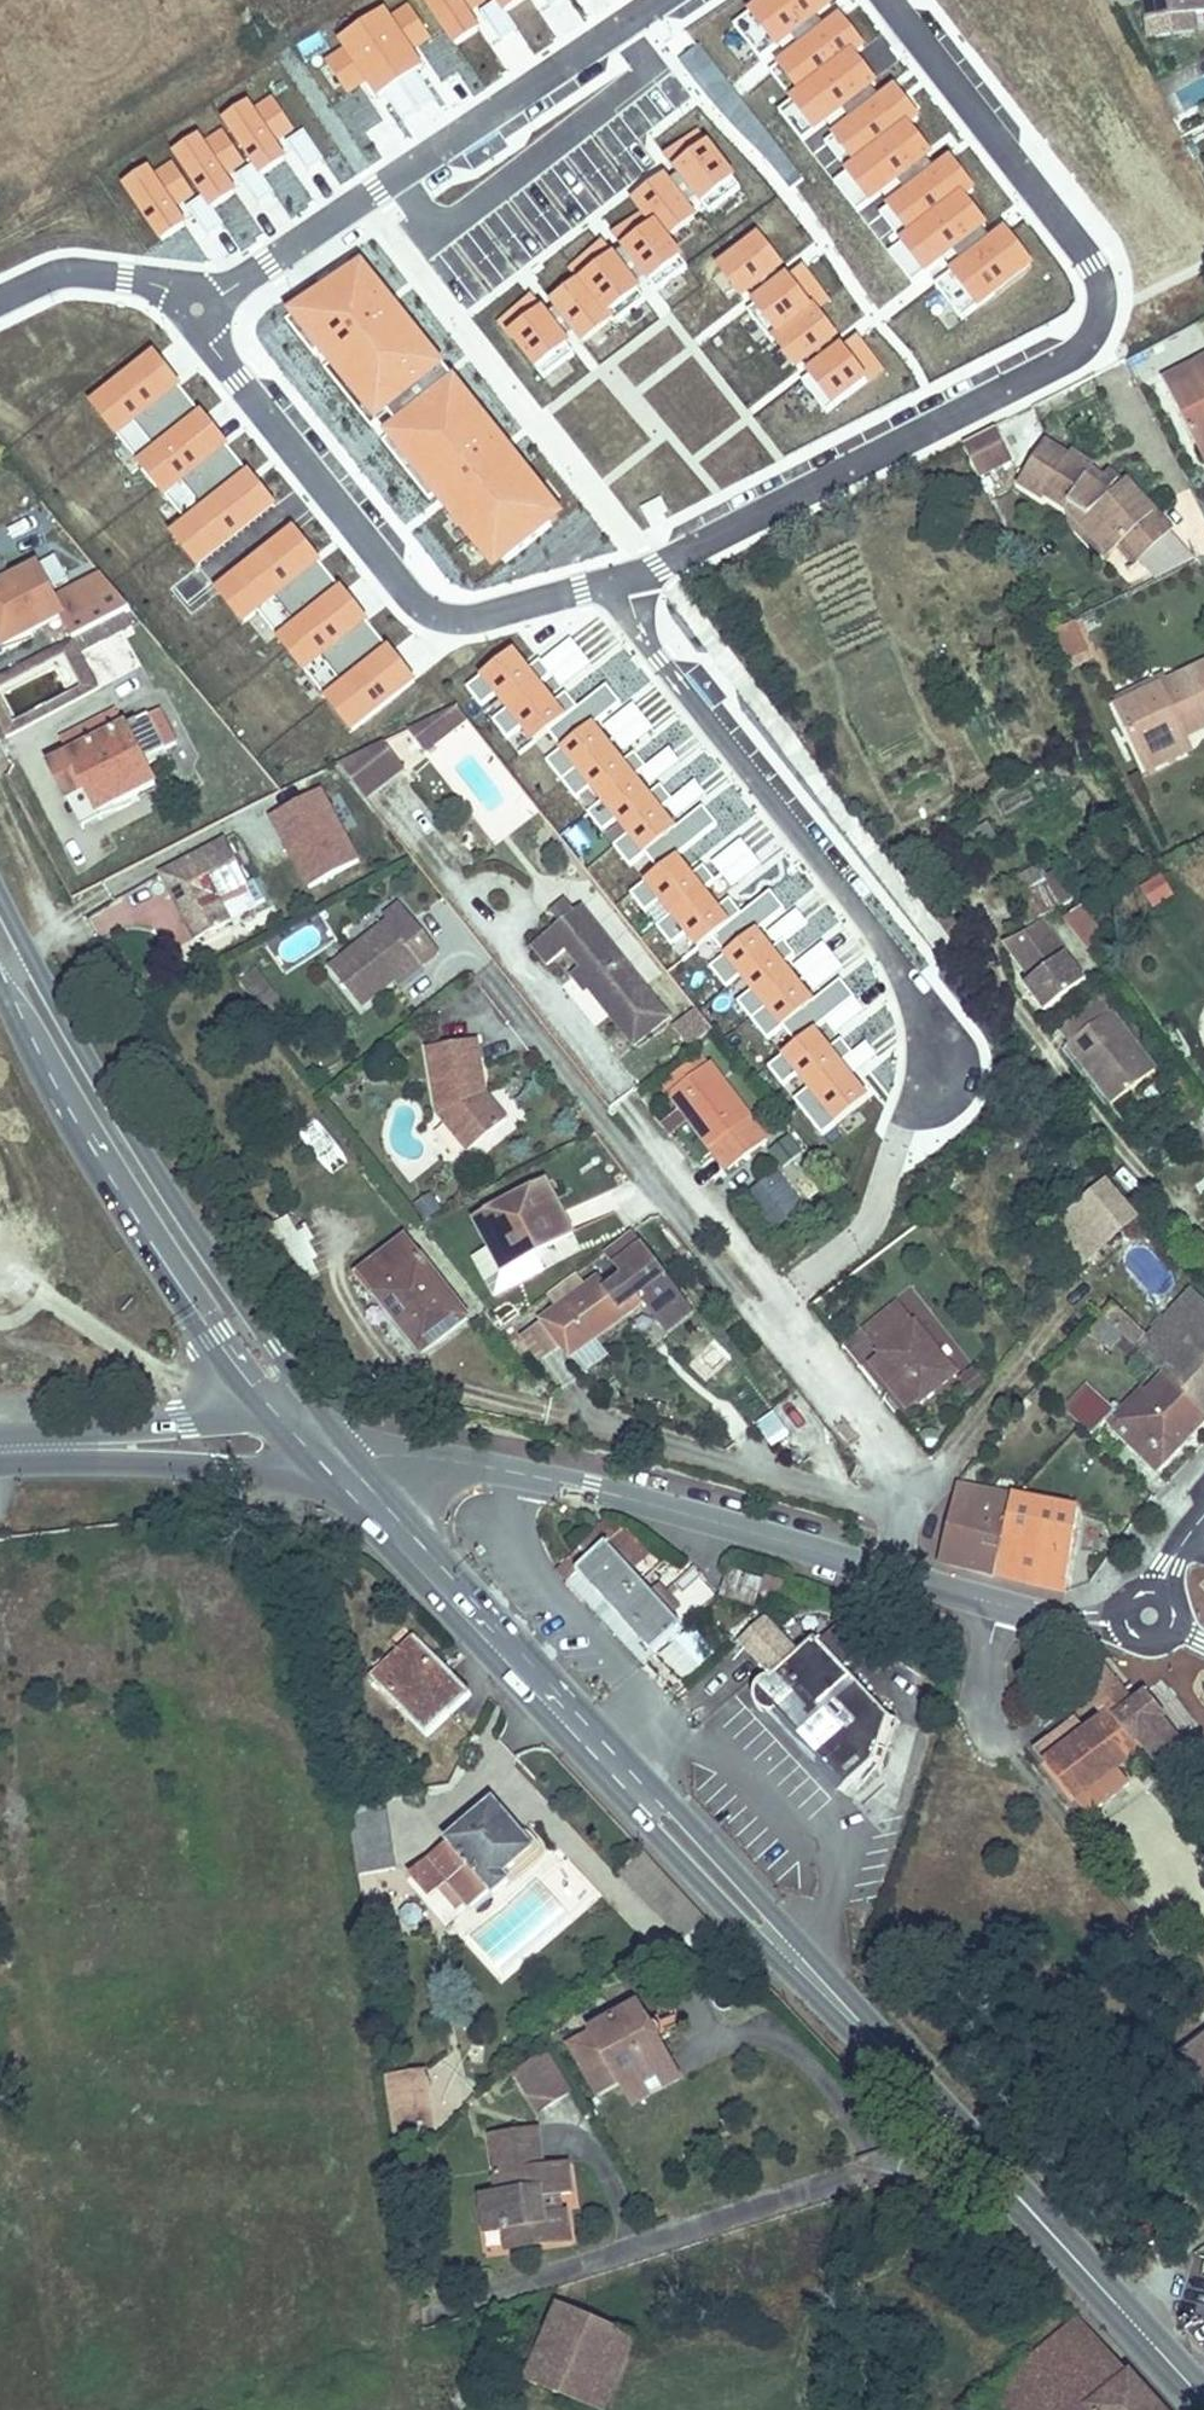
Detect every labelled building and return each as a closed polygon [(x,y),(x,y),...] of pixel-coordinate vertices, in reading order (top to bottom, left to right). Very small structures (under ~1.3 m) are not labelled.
[(458,39),(479,25),(468,8),(480,0),(433,0),(458,39)] [(741,22),(763,52),(782,39),(794,55),(776,68),(797,97),(784,106),(807,138),(829,123),(859,165),(839,180),(860,209),(885,191),(895,205),(885,212),(905,240),(894,248),(920,285),(936,273),(966,315),(1036,265),(1011,229),(993,242),(982,226),(987,223),(968,196),(978,189),(956,158),(937,171),(926,155),(931,152),(911,123),(920,117),(898,87),(882,99),(871,85),(877,81),(857,52),(866,46),(845,17),(829,29),(818,13),(831,3),(828,0),(771,0),(741,22)] [(1148,20),(1195,13),(1203,12),(1203,0),(1145,0),(1148,20)] [(501,2),(485,12),(501,37),(517,27),(501,2)] [(343,48),(325,59),(348,94),(366,82),(378,101),(430,67),(419,49),(432,40),(409,6),(391,17),(388,13),(340,43),(343,48)] [(1195,13),(1148,20),(1151,40),(1197,34),(1195,13)] [(151,169),(123,187),(161,245),(195,223),(184,208),(201,196),(212,212),(246,189),(237,175),(251,166),(261,180),(291,160),(281,146),(299,134),(276,98),(256,111),(251,104),(222,122),(227,129),(207,142),(202,135),(173,155),(176,161),(155,175),(151,169)] [(615,259),(586,280),(595,291),(583,300),(574,288),(558,301),(566,312),(553,321),(546,312),(517,334),(548,374),(576,352),(566,339),(580,329),(587,338),(615,317),(617,320),(646,298),(635,283),(649,272),(660,287),(689,265),(668,237),(696,215),(688,204),(701,193),(712,208),(742,186),(711,146),(682,168),(689,178),(676,189),(667,177),(650,190),(659,203),(648,211),(659,226),(629,248),(637,260),(623,270),(615,259)] [(808,379),(830,409),(886,367),(864,337),(838,357),(828,344),(840,335),(825,315),(812,324),(805,315),(830,297),(807,266),(785,282),(776,271),(784,265),(762,235),(723,263),(746,295),(755,288),(764,301),(754,309),(775,337),(780,333),(803,364),(812,357),(821,369),(808,379)] [(567,515),(364,270),(294,328),(497,573),(567,515)] [(357,732),(419,682),(154,355),(92,405),(184,518),(171,529),(201,567),(215,556),(231,576),(216,588),(246,625),(261,613),(357,732)] [(1197,445),(1203,441),(1203,359),(1164,379),(1197,445)] [(995,429),(966,444),(980,473),(1010,458),(995,429)] [(1041,446),(1018,485),(1045,501),(1048,498),(1068,511),(1070,508),(1081,516),(1096,529),(1115,548),(1120,544),(1138,562),(1170,531),(1121,481),(1120,483),(1106,474),(1097,486),(1083,477),(1088,468),(1066,455),(1061,462),(1051,456),(1052,452),(1041,446)] [(103,571),(59,594),(55,587),(71,578),(58,553),(43,563),(40,560),(10,576),(0,558),(0,642),(2,647),(64,614),(75,635),(127,610),(132,607),(103,571)] [(127,610),(75,635),(83,651),(134,625),(127,610)] [(1074,668),(1096,656),(1080,625),(1058,637),(1074,668)] [(798,1097),(826,1132),(872,1096),(844,1062),(858,1050),(847,1037),(833,1048),(818,1029),(860,996),(845,977),(816,1001),(786,963),(800,952),(788,937),(775,948),(760,930),(789,907),(775,890),(746,913),(734,897),(722,906),(707,888),(719,879),(708,865),(696,874),(680,855),(721,822),(707,804),(679,826),(665,808),(678,798),(666,784),(653,794),(639,776),(652,765),(639,750),(626,760),(596,723),(624,701),(610,683),(582,705),(568,688),(556,698),(544,683),(557,673),(543,655),(530,666),(516,649),(470,686),(484,705),(500,692),(512,707),(496,720),(510,737),(524,726),(536,740),(550,729),(565,747),(551,759),(581,796),(595,785),(607,800),(592,811),(606,828),(620,817),(634,834),(620,845),(634,863),(647,852),(661,871),(634,892),(648,910),(663,898),(675,913),(660,925),(675,943),(688,933),(699,947),(713,936),(728,955),(714,966),(729,984),(742,973),(756,990),(742,1001),(771,1036),(785,1025),(799,1042),(772,1064),(786,1083),(800,1072),(811,1086),(798,1097)] [(12,725),(99,690),(83,652),(0,686),(0,698),(12,725)] [(1142,755),(1183,735),(1203,724),(1203,663),(1159,685),(1117,706),(1142,755)] [(455,702),(404,727),(421,748),(465,714),(455,702)] [(128,726),(72,754),(101,813),(157,783),(148,765),(171,754),(167,749),(179,743),(161,709),(128,726)] [(64,739),(72,754),(128,726),(119,711),(64,739)] [(1183,735),(1142,755),(1148,768),(1189,748),(1183,735)] [(400,765),(379,739),(335,761),(362,795),(400,765)] [(101,813),(72,754),(69,756),(52,765),(85,829),(104,819),(101,813)] [(269,818),(309,890),(363,860),(323,788),(269,818)] [(169,869),(179,887),(191,910),(184,913),(199,939),(234,920),(221,894),(251,878),(229,837),(169,869)] [(1022,914),(1029,925),(1060,906),(1066,902),(1058,888),(1064,883),(1055,869),(1010,898),(1020,912),(1022,914)] [(191,910),(179,887),(173,891),(184,913),(191,910)] [(381,912),(385,919),(393,929),(410,915),(397,899),(381,912)] [(1086,952),(1108,939),(1086,904),(1064,918),(1086,952)] [(580,906),(535,941),(549,960),(567,947),(581,967),(577,970),(635,1043),(668,1017),(580,906)] [(393,929),(385,919),(328,966),(358,1004),(393,975),(416,957),(419,962),(437,948),(410,915),(393,929)] [(1036,978),(1027,984),(1049,1012),(1089,979),(1046,924),(1008,944),(1036,978)] [(416,957),(393,975),(398,980),(419,962),(416,957)] [(577,976),(565,984),(593,1025),(604,1017),(577,976)] [(1162,1065),(1101,995),(1063,1028),(1122,1098),(1162,1065)] [(689,1049),(714,1030),(697,1008),(672,1027),(689,1049)] [(478,1037),(429,1044),(438,1112),(467,1148),(506,1117),(485,1091),(478,1037)] [(682,1070),(665,1083),(731,1170),(769,1141),(711,1064),(689,1079),(682,1070)] [(315,1122),(301,1135),(329,1168),(344,1156),(315,1122)] [(811,1149),(798,1133),(770,1154),(782,1171),(811,1149)] [(821,1163),(811,1149),(782,1171),(782,1174),(753,1196),(776,1226),(804,1204),(791,1186),(821,1163)] [(1059,1180),(1080,1204),(1106,1179),(1086,1155),(1059,1180)] [(575,1230),(546,1178),(476,1218),(493,1249),(506,1270),(575,1230)] [(1106,1179),(1080,1204),(1111,1240),(1137,1217),(1138,1216),(1106,1179)] [(1111,1240),(1080,1204),(1053,1227),(1084,1263),(1111,1240)] [(499,1294),(584,1246),(575,1230),(506,1270),(493,1249),(478,1258),(499,1294)] [(627,1275),(608,1289),(622,1310),(642,1294),(665,1325),(690,1306),(633,1232),(608,1251),(627,1275)] [(401,1234),(352,1273),(373,1298),(378,1294),(425,1352),(468,1318),(401,1234)] [(600,1280),(545,1319),(571,1354),(626,1314),(622,1310),(608,1289),(600,1280)] [(1203,1412),(1203,1299),(1190,1286),(1162,1316),(1168,1320),(1140,1351),(1168,1377),(1203,1412)] [(912,1292),(852,1340),(908,1411),(968,1363),(912,1292)] [(1092,1303),(1105,1316),(1115,1305),(1102,1293),(1092,1303)] [(1105,1316),(1106,1317),(1136,1346),(1146,1335),(1115,1305),(1105,1316)] [(1075,1318),(1062,1332),(1074,1343),(1087,1329),(1075,1318)] [(1203,1421),(1203,1412),(1168,1377),(1146,1401),(1140,1396),(1121,1415),(1118,1417),(1123,1421),(1113,1431),(1148,1463),(1155,1470),(1203,1421)] [(1064,1409),(1092,1437),(1105,1423),(1116,1411),(1088,1383),(1064,1409)] [(787,1407),(758,1417),(769,1448),(798,1438),(787,1407)] [(1116,1411),(1105,1423),(1113,1431),(1123,1421),(1118,1417),(1121,1415),(1116,1411)] [(970,1567),(970,1569),(1066,1592),(1079,1507),(957,1486),(941,1559),(970,1567)] [(579,1572),(569,1580),(643,1665),(654,1655),(684,1627),(676,1618),(686,1609),(692,1588),(686,1582),(668,1561),(644,1583),(609,1544),(624,1530),(612,1517),(580,1546),(592,1560),(579,1572)] [(416,1636),(379,1674),(415,1710),(410,1715),(431,1737),(473,1693),(460,1680),(416,1636)] [(790,1733),(822,1768),(835,1782),(844,1792),(851,1785),(856,1790),(869,1778),(864,1773),(874,1763),(886,1729),(889,1718),(815,1638),(770,1680),(767,1678),(762,1680),(758,1684),(754,1691),(754,1697),(756,1703),(759,1708),(764,1711),(770,1713),(790,1733)] [(1105,1687),(1116,1678),(1103,1661),(1091,1671),(1105,1687)] [(1107,1706),(1112,1710),(1089,1729),(1076,1714),(1036,1746),(1049,1763),(1052,1767),(1077,1798),(1090,1814),(1131,1780),(1120,1766),(1147,1745),(1162,1764),(1186,1745),(1169,1724),(1165,1720),(1169,1715),(1149,1692),(1137,1703),(1131,1696),(1116,1678),(1105,1687),(1091,1671),(1077,1683),(1100,1711),(1107,1706)] [(1077,1798),(1052,1767),(1049,1763),(1044,1767),(1047,1771),(1073,1802),(1077,1798)] [(452,1841),(415,1873),(434,1895),(451,1879),(474,1905),(494,1888),(496,1891),(511,1877),(505,1870),(533,1845),(493,1800),(449,1839),(452,1841)] [(396,1869),(389,1810),(350,1818),(358,1875),(396,1869)] [(605,2093),(621,2084),(670,2057),(661,2040),(670,2034),(659,2013),(649,2018),(640,2002),(575,2037),(605,2093)] [(535,2113),(574,2096),(554,2052),(516,2069),(535,2113)] [(621,2084),(631,2101),(680,2076),(670,2057),(621,2084)] [(424,2073),(387,2077),(395,2133),(419,2129),(421,2137),(432,2136),(424,2073)] [(539,2129),(527,2131),(533,2169),(545,2167),(539,2129)] [(533,2169),(527,2131),(492,2136),(497,2174),(495,2175),(498,2194),(483,2196),(488,2230),(506,2227),(521,2225),(524,2246),(573,2238),(568,2208),(559,2210),(556,2194),(573,2192),(569,2164),(545,2167),(533,2169)] [(521,2225),(506,2227),(510,2248),(524,2246),(521,2225)] [(605,2323),(561,2304),(529,2377),(574,2396),(605,2323)] [(1080,2316),(997,2384),(1004,2409),(1165,2409),(1156,2400),(1126,2367),(1114,2353),(1080,2316)] [(634,2336),(605,2323),(574,2396),(603,2408),(634,2336)]
